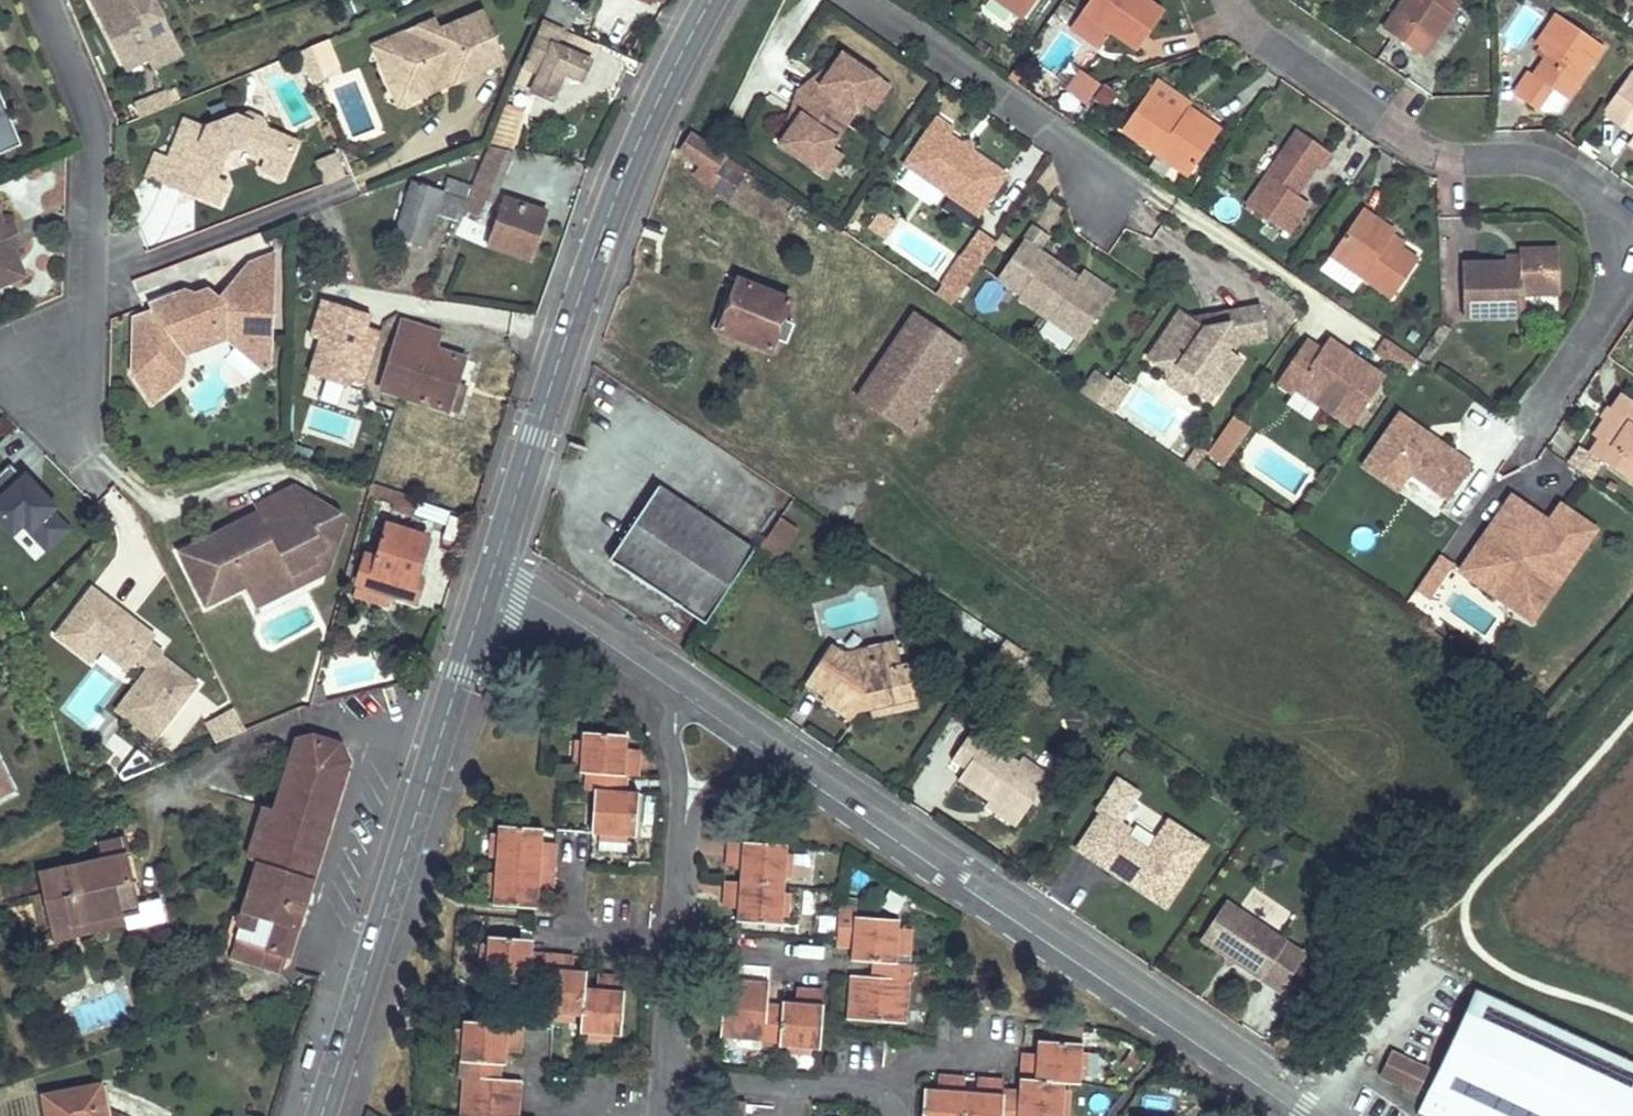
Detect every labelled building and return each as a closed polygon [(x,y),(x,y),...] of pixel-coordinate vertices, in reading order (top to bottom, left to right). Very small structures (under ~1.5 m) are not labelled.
[(110,38),(123,32),(138,61),(148,56),(153,66),(181,52),(154,0),(91,0),(110,38)] [(543,18),(565,28),(567,29),(578,4),(568,0),(551,0),(543,18)] [(1021,21),(1035,0),(991,0),(1021,21)] [(1082,10),(1106,27),(1137,49),(1165,11),(1149,0),(1088,0),(1082,10)] [(1385,30),(1424,56),(1453,14),(1446,10),(1453,0),(1409,0),(1412,2),(1402,18),(1396,14),(1385,30)] [(1446,10),(1453,14),(1459,4),(1453,0),(1446,10)] [(434,17),(396,34),(382,65),(390,81),(421,94),(433,88),(438,74),(450,69),(455,78),(506,57),(484,7),(439,27),(434,17)] [(1082,10),(1075,19),(1100,36),(1106,27),(1082,10)] [(1558,13),(1536,43),(1541,46),(1550,51),(1544,59),(1531,78),(1541,84),(1528,102),(1537,109),(1552,87),(1568,97),(1604,45),(1558,13)] [(543,18),(516,82),(552,98),(564,71),(582,79),(590,61),(555,46),(565,28),(543,18)] [(565,28),(555,46),(590,61),(598,43),(567,29),(565,28)] [(138,61),(123,32),(110,38),(125,68),(138,61)] [(396,34),(373,43),(382,65),(396,34)] [(323,76),(310,44),(293,52),(307,83),(313,80),(323,76)] [(1541,46),(1536,52),(1544,59),(1550,51),(1541,46)] [(803,95),(846,124),(861,101),(877,78),(841,52),(819,83),(814,79),(803,95)] [(450,69),(438,74),(433,88),(455,78),(450,69)] [(1527,75),(1514,93),(1528,102),(1541,84),(1531,78),(1527,75)] [(877,78),(861,101),(873,109),(889,86),(877,78)] [(421,94),(390,81),(399,103),(421,94)] [(134,101),(140,116),(172,103),(165,87),(134,101)] [(1146,92),(1120,130),(1187,176),(1219,130),(1187,108),(1182,116),(1172,109),(1146,92)] [(21,144),(0,94),(0,152),(21,144)] [(1540,111),(1553,120),(1565,103),(1553,94),(1540,111)] [(829,147),(846,124),(803,95),(793,109),(799,113),(777,144),(813,169),(829,147)] [(1178,101),(1172,109),(1182,116),(1187,108),(1178,101)] [(282,174),(296,139),(235,114),(210,124),(208,128),(187,119),(170,159),(191,168),(183,187),(217,201),(226,182),(215,178),(227,150),(240,144),(268,156),(263,166),(282,174)] [(1622,123),(1632,130),(1632,119),(1627,115),(1622,123)] [(934,119),(902,165),(975,216),(1004,176),(946,136),(950,130),(934,119)] [(499,121),(490,143),(513,149),(518,126),(499,121)] [(1296,129),(1244,205),(1286,234),(1308,204),(1293,194),(1313,166),(1321,170),(1333,153),(1296,129)] [(690,136),(679,151),(701,166),(694,175),(707,184),(724,159),(690,136)] [(467,199),(462,210),(484,220),(514,150),(513,149),(490,143),(473,185),(467,199)] [(829,147),(813,169),(824,178),(840,155),(829,147)] [(148,173),(183,187),(191,168),(170,159),(157,153),(148,173)] [(329,184),(345,178),(334,154),(319,161),(329,184)] [(724,159),(707,184),(729,200),(746,174),(724,159)] [(447,177),(443,191),(467,199),(473,185),(447,177)] [(411,181),(394,236),(426,244),(437,213),(458,220),(462,210),(467,199),(443,191),(411,181)] [(500,197),(482,250),(528,266),(546,212),(500,197)] [(1361,208),(1329,255),(1390,298),(1418,259),(1400,247),(1388,238),(1392,233),(1394,231),(1361,208)] [(13,269),(0,274),(0,283),(23,273),(11,244),(19,242),(11,224),(4,227),(0,217),(0,239),(13,269)] [(1046,258),(1035,251),(1045,236),(1031,227),(1021,241),(995,280),(1018,296),(1016,299),(1078,343),(1103,307),(1071,285),(1042,264),(1046,258)] [(1392,233),(1388,238),(1400,247),(1403,242),(1392,233)] [(13,269),(0,239),(0,274),(13,269)] [(976,268),(987,252),(972,242),(961,258),(960,257),(940,286),(941,286),(952,294),(956,297),(976,268)] [(1461,264),(1463,316),(1521,314),(1520,295),(1558,294),(1557,249),(1518,251),(1518,255),(1518,262),(1504,262),(1461,264)] [(270,339),(274,255),(250,265),(237,280),(220,299),(209,290),(194,296),(184,291),(173,297),(168,306),(134,320),(134,340),(141,340),(140,363),(134,363),(133,376),(154,405),(160,400),(157,397),(163,378),(184,379),(188,359),(191,341),(217,329),(230,342),(250,359),(265,339),(270,339)] [(1075,279),(1046,258),(1042,264),(1071,285),(1075,279)] [(1075,279),(1071,285),(1103,307),(1112,293),(1081,271),(1075,279)] [(737,279),(718,329),(770,349),(774,337),(779,324),(790,329),(792,324),(782,319),(789,299),(737,279)] [(952,294),(941,286),(937,292),(948,299),(952,294)] [(361,395),(382,322),(321,305),(300,377),(361,395)] [(1266,337),(1260,306),(1221,313),(1223,323),(1204,327),(1191,318),(1179,310),(1147,357),(1165,370),(1176,367),(1199,383),(1194,390),(1210,401),(1240,358),(1227,349),(1231,343),(1266,337)] [(1221,313),(1191,318),(1204,327),(1223,323),(1221,313)] [(903,431),(960,348),(911,315),(855,398),(903,431)] [(403,317),(380,388),(395,392),(414,322),(403,317)] [(414,322),(395,392),(458,412),(466,385),(457,382),(466,356),(436,347),(441,330),(414,322)] [(779,324),(774,337),(785,342),(790,329),(779,324)] [(188,359),(230,342),(217,329),(191,341),(188,359)] [(1295,386),(1349,424),(1383,376),(1350,354),(1346,360),(1342,357),(1346,351),(1327,337),(1319,348),(1305,338),(1275,381),(1291,392),(1295,386)] [(1406,372),(1415,358),(1385,337),(1376,351),(1406,372)] [(1346,360),(1350,354),(1346,351),(1342,357),(1346,360)] [(1176,367),(1165,370),(1167,383),(1181,393),(1194,390),(1199,383),(1176,367)] [(1079,394),(1094,404),(1101,393),(1108,383),(1100,377),(1091,389),(1085,385),(1079,394)] [(160,400),(184,379),(163,378),(157,397),(160,400)] [(1108,383),(1101,393),(1116,403),(1123,393),(1108,383)] [(1094,404),(1108,414),(1116,403),(1101,393),(1094,404)] [(1610,409),(1619,415),(1611,425),(1603,419),(1593,435),(1598,439),(1589,452),(1601,460),(1621,474),(1632,459),(1632,401),(1622,393),(1610,409)] [(1607,407),(1600,417),(1603,419),(1611,425),(1619,415),(1610,409),(1607,407)] [(1405,487),(1441,512),(1473,466),(1395,413),(1357,470),(1398,498),(1405,487)] [(1204,457),(1223,469),(1249,428),(1231,416),(1204,457)] [(1589,452),(1581,445),(1567,464),(1588,478),(1601,460),(1589,452)] [(1198,464),(1204,455),(1195,449),(1189,458),(1184,465),(1192,472),(1198,464)] [(1621,474),(1632,483),(1632,459),(1621,474)] [(72,530),(11,462),(0,472),(0,532),(31,566),(72,530)] [(260,511),(181,551),(208,604),(246,584),(250,594),(291,572),(297,584),(323,571),(313,552),(338,540),(345,520),(340,511),(315,524),(294,484),(256,504),(260,511)] [(340,511),(294,484),(315,524),(340,511)] [(657,486),(608,560),(703,623),(752,549),(657,486)] [(396,491),(390,509),(412,516),(417,499),(396,491)] [(1461,572),(1507,604),(1520,584),(1528,590),(1554,552),(1569,562),(1590,532),(1559,510),(1551,522),(1552,528),(1543,529),(1542,524),(1510,501),(1461,572)] [(754,546),(782,558),(798,521),(771,509),(754,546)] [(367,553),(358,582),(416,601),(422,579),(414,577),(427,535),(388,524),(377,556),(367,553)] [(313,552),(323,571),(328,568),(338,540),(313,552)] [(1529,619),(1569,562),(1554,552),(1528,590),(1520,584),(1507,604),(1529,619)] [(1438,557),(1413,592),(1425,600),(1449,564),(1438,557)] [(291,572),(250,594),(256,605),(297,584),(291,572)] [(96,590),(69,624),(104,651),(132,673),(142,662),(152,670),(120,712),(158,742),(201,686),(152,649),(159,640),(96,590)] [(104,651),(69,624),(59,637),(94,664),(104,651)] [(1007,672),(1021,650),(1003,637),(988,660),(1007,672)] [(893,643),(880,645),(886,669),(897,666),(893,643)] [(830,646),(805,682),(824,695),(822,699),(851,718),(861,703),(868,707),(915,697),(908,664),(897,666),(886,669),(880,645),(842,654),(830,646)] [(915,697),(868,707),(871,717),(917,707),(915,697)] [(229,700),(199,714),(214,746),(244,732),(229,700)] [(987,799),(1017,820),(1043,781),(1016,762),(970,730),(950,758),(963,767),(956,777),(987,799)] [(625,736),(581,733),(580,740),(578,762),(578,770),(584,771),(584,789),(594,790),(591,832),(599,832),(621,834),(633,836),(635,792),(627,791),(618,790),(619,774),(628,774),(639,775),(639,759),(624,757),(624,748),(625,736)] [(259,859),(235,936),(289,953),(349,761),(339,742),(314,734),(297,739),(276,808),(262,804),(248,855),(259,859)] [(640,749),(624,748),(624,757),(639,759),(640,749)] [(1020,755),(1016,762),(1043,781),(1048,775),(1020,755)] [(619,774),(618,790),(627,791),(628,774),(619,774)] [(1138,793),(1117,779),(1097,809),(1101,811),(1076,847),(1113,873),(1116,870),(1122,874),(1120,878),(1163,907),(1205,847),(1168,821),(1147,851),(1125,837),(1129,830),(1118,822),(1138,793)] [(12,810),(0,782),(0,815),(12,810)] [(1017,820),(987,799),(982,806),(1012,827),(1017,820)] [(542,829),(498,826),(497,833),(495,855),(494,871),(492,895),(492,903),(536,906),(538,894),(538,884),(552,886),(554,853),(540,851),(540,842),(542,829)] [(599,832),(598,840),(621,842),(621,834),(599,832)] [(554,843),(540,842),(540,851),(554,853),(555,843),(554,843)] [(785,846),(727,842),(726,858),(741,860),(740,870),(739,882),(724,881),(722,899),(738,901),(737,908),(736,920),(779,922),(780,916),(781,892),(783,877),(785,854),(785,846)] [(128,852),(38,873),(53,938),(75,933),(73,925),(124,914),(141,911),(128,852)] [(791,853),(785,854),(783,877),(790,878),(791,853)] [(741,860),(726,858),(725,868),(740,870),(741,860)] [(1120,878),(1122,874),(1116,870),(1113,873),(1120,878)] [(488,871),(486,895),(492,895),(494,871),(488,871)] [(538,884),(538,894),(547,894),(552,895),(552,886),(538,884)] [(789,893),(781,892),(780,916),(786,916),(789,893)] [(738,901),(722,899),(721,906),(737,908),(738,901)] [(855,906),(839,905),(837,938),(852,939),(851,949),(851,959),(871,961),(881,962),(880,979),(869,978),(850,976),(846,1017),(904,1022),(908,981),(911,981),(913,964),(894,962),(895,952),(896,928),(897,920),(855,917),(855,906)] [(1205,944),(1229,961),(1238,959),(1240,968),(1283,998),(1309,961),(1230,907),(1205,944)] [(124,914),(73,925),(75,933),(125,922),(124,914)] [(904,930),(896,928),(895,952),(902,954),(904,930)] [(531,940),(486,937),(486,944),(484,967),(484,978),(527,981),(528,994),(544,995),(542,1011),(580,1012),(580,1031),(585,1032),(609,1033),(618,1034),(623,975),(607,974),(606,987),(596,987),(584,987),(584,970),(571,969),(564,968),(565,952),(546,951),(546,960),(529,959),(530,950),(531,940)] [(851,949),(852,939),(837,939),(837,942),(837,947),(851,949)] [(530,950),(529,959),(546,960),(546,951),(530,950)] [(572,953),(565,952),(564,968),(571,969),(572,953)] [(1229,961),(1231,970),(1240,968),(1238,959),(1229,961)] [(881,962),(871,961),(869,978),(880,979),(881,962)] [(607,974),(597,973),(596,987),(606,987),(607,974)] [(725,979),(720,1037),(760,1040),(760,1044),(816,1048),(821,990),(804,988),(804,1002),(795,1002),(796,987),(784,987),(782,1004),(782,1012),(765,1011),(765,1003),(767,983),(764,981),(725,979)] [(804,988),(796,987),(795,1002),(804,1002),(804,988)] [(1473,990),(1417,1110),(1430,1115),(1489,1115),(1491,1112),(1500,1115),(1632,1115),(1632,1065),(1473,990)] [(122,991),(72,1004),(78,1028),(128,1015),(122,991)] [(765,1003),(765,1011),(782,1012),(782,1004),(765,1003)] [(461,1022),(458,1076),(461,1076),(457,1115),(516,1115),(519,1082),(501,1081),(490,1079),(493,1062),(502,1062),(503,1050),(503,1042),(520,1043),(522,1027),(461,1022)] [(585,1032),(585,1040),(608,1041),(609,1033),(585,1032)] [(503,1042),(503,1050),(520,1051),(520,1043),(503,1042)] [(945,1075),(946,1089),(935,1088),(924,1088),(922,1115),(1060,1115),(1061,1096),(1062,1083),(1077,1084),(1078,1073),(1079,1052),(1080,1045),(1036,1042),(1034,1080),(1021,1080),(1018,1079),(1017,1089),(1016,1100),(1000,1098),(1001,1088),(1002,1079),(983,1079),(983,1092),(974,1091),(962,1090),(962,1076),(945,1075)] [(1428,1069),(1392,1050),(1380,1074),(1417,1092),(1428,1069)] [(1087,1053),(1079,1052),(1078,1073),(1086,1075),(1087,1053)] [(493,1062),(490,1079),(501,1081),(502,1062),(493,1062)] [(945,1075),(937,1074),(935,1088),(946,1089),(945,1075)] [(983,1079),(976,1077),(974,1091),(983,1092),(983,1079)] [(44,1095),(48,1115),(108,1115),(102,1084),(44,1095)] [(1017,1089),(1001,1088),(1000,1098),(1016,1100),(1017,1089)] [(1068,1097),(1061,1096),(1060,1115),(1068,1115),(1068,1097)] [(722,1115),(743,1115),(744,1105),(723,1104),(722,1115)]
